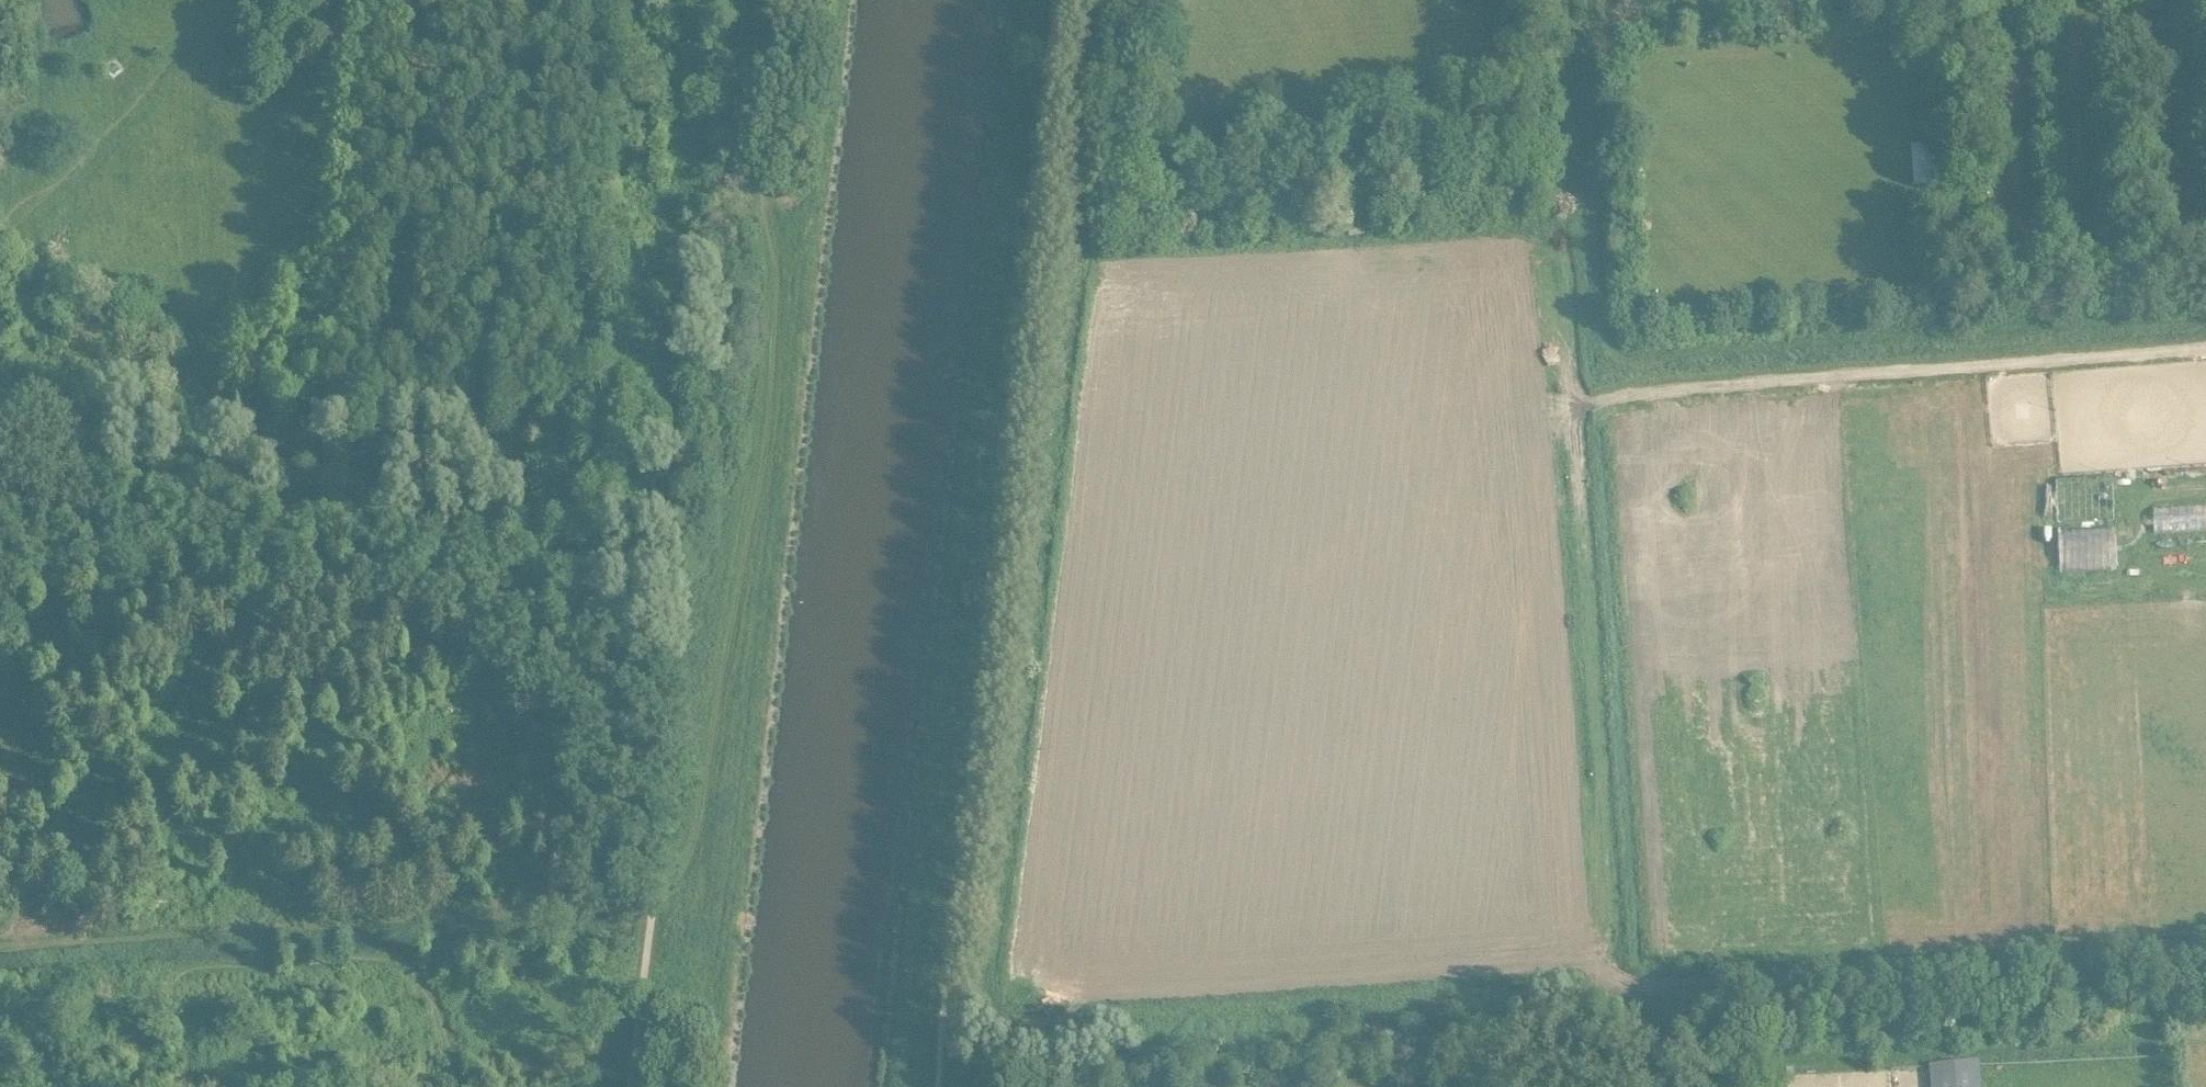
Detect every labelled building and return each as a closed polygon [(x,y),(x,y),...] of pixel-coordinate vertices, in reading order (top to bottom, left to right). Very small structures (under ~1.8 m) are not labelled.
[(1933,145),(1938,202),(1960,200),(1955,143),(1933,145)]
